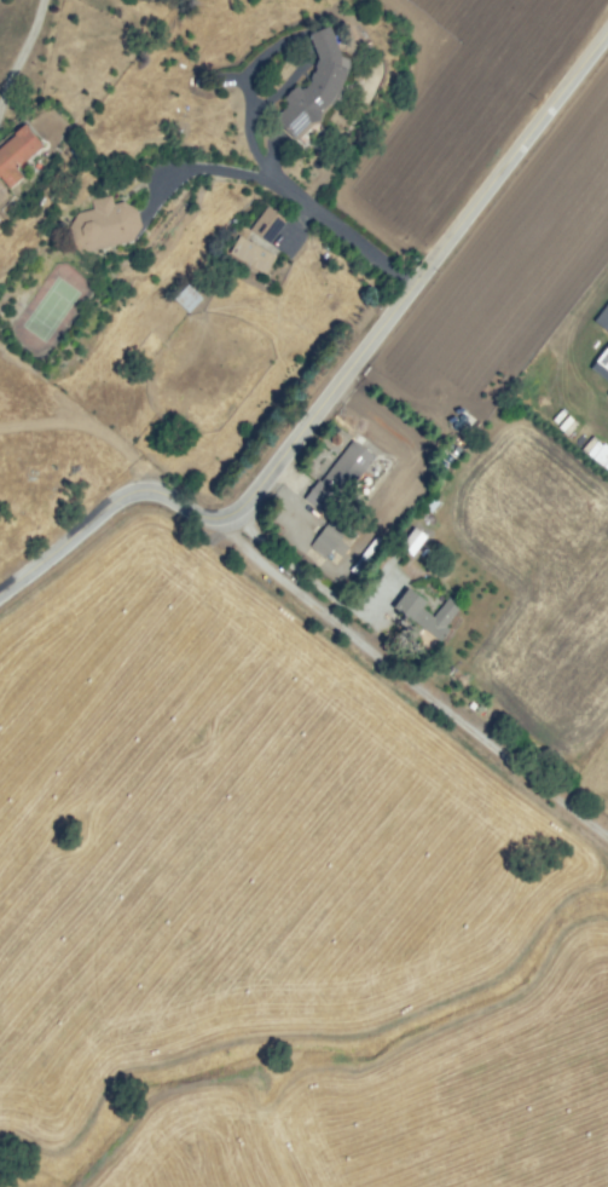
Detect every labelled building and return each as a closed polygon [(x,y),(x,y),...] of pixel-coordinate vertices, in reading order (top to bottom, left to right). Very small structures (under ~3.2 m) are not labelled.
[(293,138),(273,117),(285,105),(284,104),(286,102),(283,98),(297,83),(301,86),(309,77),(317,59),(318,59),(307,34),(329,25),(340,54),(340,65),(346,69),(343,77),(342,77),(336,90),(329,102),(329,103),(319,111),(317,120),(308,122),(293,138)] [(364,50),(361,44),(369,40),(372,46),(364,50)] [(1,177),(0,175),(0,146),(15,133),(13,132),(25,122),(44,144),(22,162),(23,163),(17,169),(23,175),(10,188),(1,177)] [(141,225),(133,238),(87,250),(74,242),(69,226),(77,213),(93,208),(91,200),(111,195),(114,203),(123,201),(138,209),(141,225)] [(267,243),(249,230),(266,206),(285,219),(267,243)] [(264,273),(227,253),(238,235),(274,255),(264,273)] [(189,312),(173,298),(187,283),(202,298),(189,312)] [(596,321),(607,303),(607,329),(596,321)] [(606,345),(607,347),(607,381),(589,368),(606,345)] [(338,500),(319,483),(357,439),(376,456),(338,500)] [(398,479),(406,467),(415,473),(406,485),(398,479)] [(303,499),(312,486),(336,503),(328,515),(303,499)] [(313,551),(334,522),(352,534),(330,564),(313,551)] [(411,555),(425,535),(412,526),(398,546),(411,555)] [(410,620),(441,643),(467,607),(452,597),(436,618),(419,606),(410,620)]
